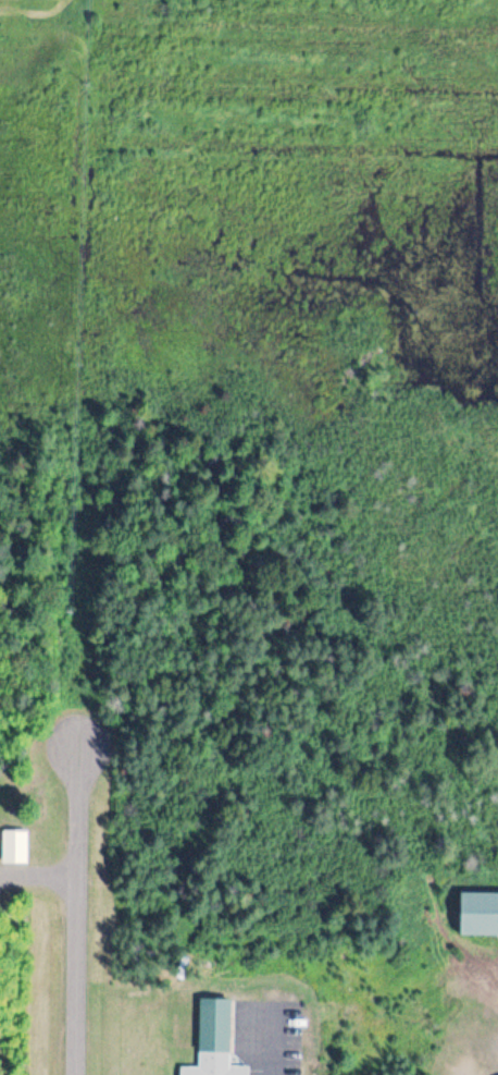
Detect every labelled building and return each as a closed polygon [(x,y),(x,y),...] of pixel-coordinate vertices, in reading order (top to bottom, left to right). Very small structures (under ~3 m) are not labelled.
[(4,828),(4,862),(30,862),(30,828),(4,828)] [(458,891),(457,936),(497,936),(497,891),(458,891)] [(201,997),(199,1063),(180,1063),(180,1074),(249,1074),(249,1063),(229,1062),(231,998),(201,997)]
